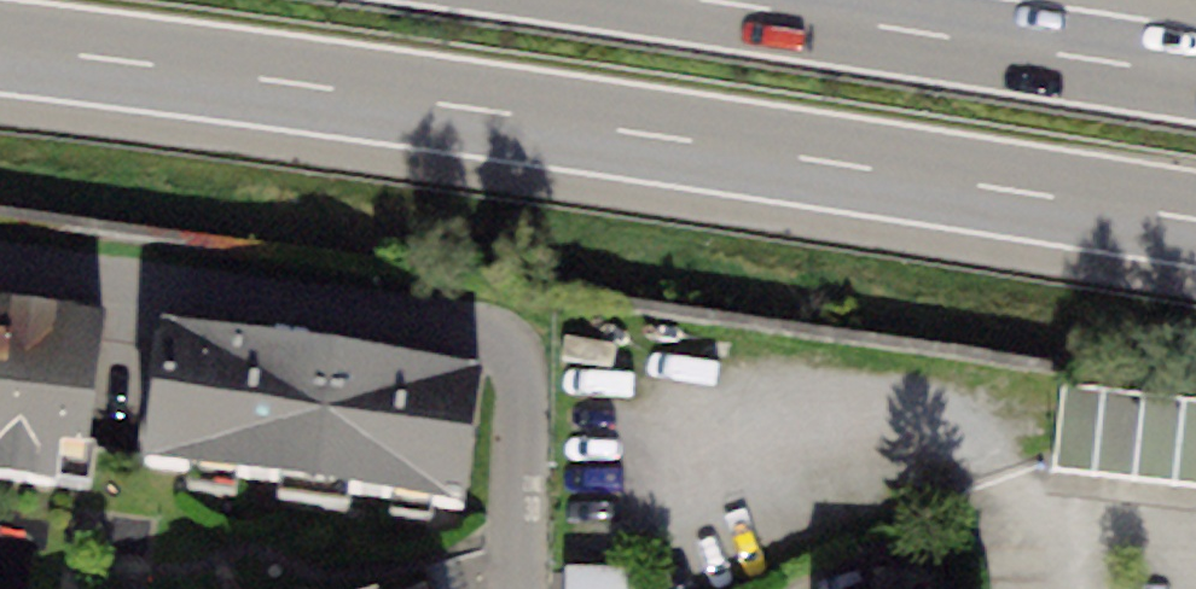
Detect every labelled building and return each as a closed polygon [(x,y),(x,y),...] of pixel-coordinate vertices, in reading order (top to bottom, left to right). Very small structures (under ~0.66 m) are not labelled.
[(0,293),(0,483),(80,494),(107,308),(0,293)] [(480,361),(162,317),(145,448),(462,491),(480,361)] [(1058,386),(1050,466),(1195,482),(1195,401),(1058,386)] [(567,564),(566,588),(635,588),(636,565),(567,564)] [(429,579),(394,588),(432,588),(429,579)]
